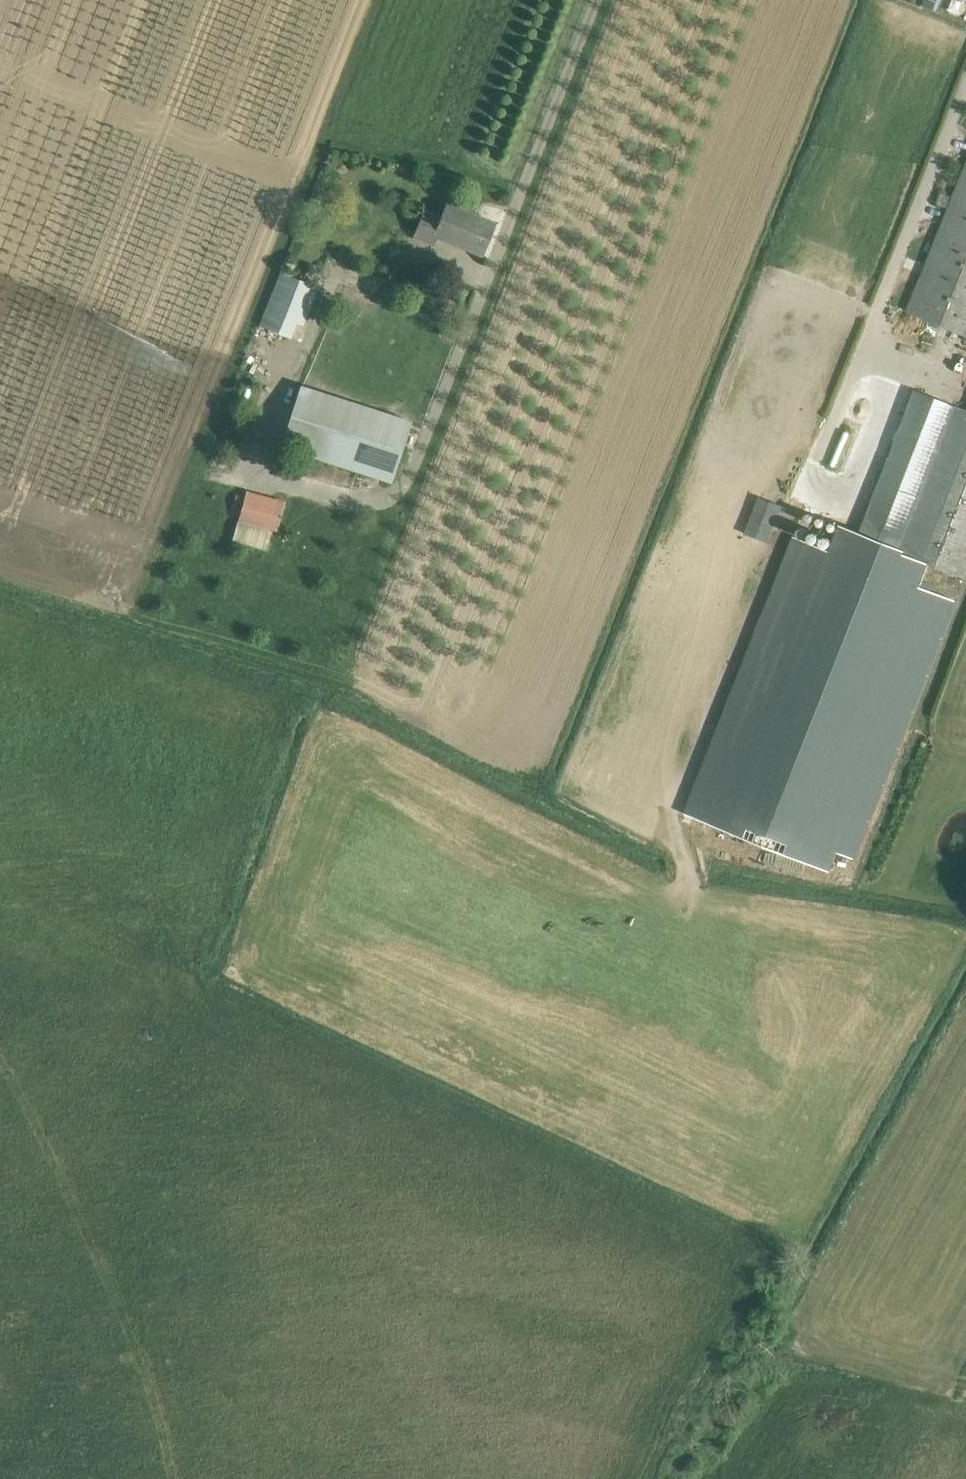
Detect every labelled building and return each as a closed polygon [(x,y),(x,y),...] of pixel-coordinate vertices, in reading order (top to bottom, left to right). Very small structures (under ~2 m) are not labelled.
[(923,6),(934,9),(937,0),(925,0),(923,6)] [(953,198),(943,194),(939,204),(949,208),(907,311),(908,311),(905,320),(925,328),(929,320),(965,335),(965,166),(953,198)] [(482,254),(494,226),(472,217),(473,214),(448,204),(442,218),(425,211),(415,236),(433,243),(436,235),(482,254)] [(317,287),(281,272),(260,325),(297,339),(317,287)] [(281,446),(392,481),(412,421),(300,385),(281,446)] [(961,406),(960,407),(917,390),(861,534),(928,562),(965,578),(965,408),(961,406)] [(239,518),(278,531),(288,500),(249,488),(239,518)] [(747,532),(769,541),(782,506),(760,498),(747,532)] [(861,534),(842,524),(832,549),(798,535),(686,811),(830,870),(838,851),(850,856),(955,601),(919,586),(928,562),(861,534)]
